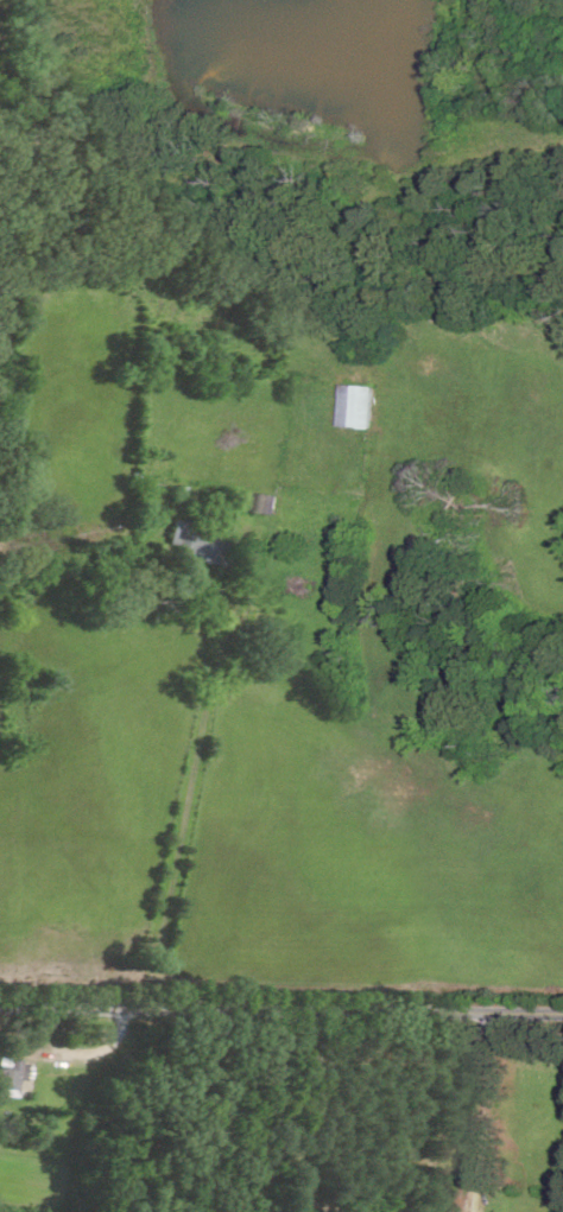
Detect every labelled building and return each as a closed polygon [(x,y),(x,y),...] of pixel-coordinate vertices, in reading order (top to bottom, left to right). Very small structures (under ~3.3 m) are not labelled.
[(373,387),(340,384),(336,428),(369,431),(373,387)] [(229,542),(174,531),(168,558),(224,569),(229,542)] [(27,1063),(0,1062),(0,1098),(13,1098),(14,1082),(26,1083),(27,1063)]
